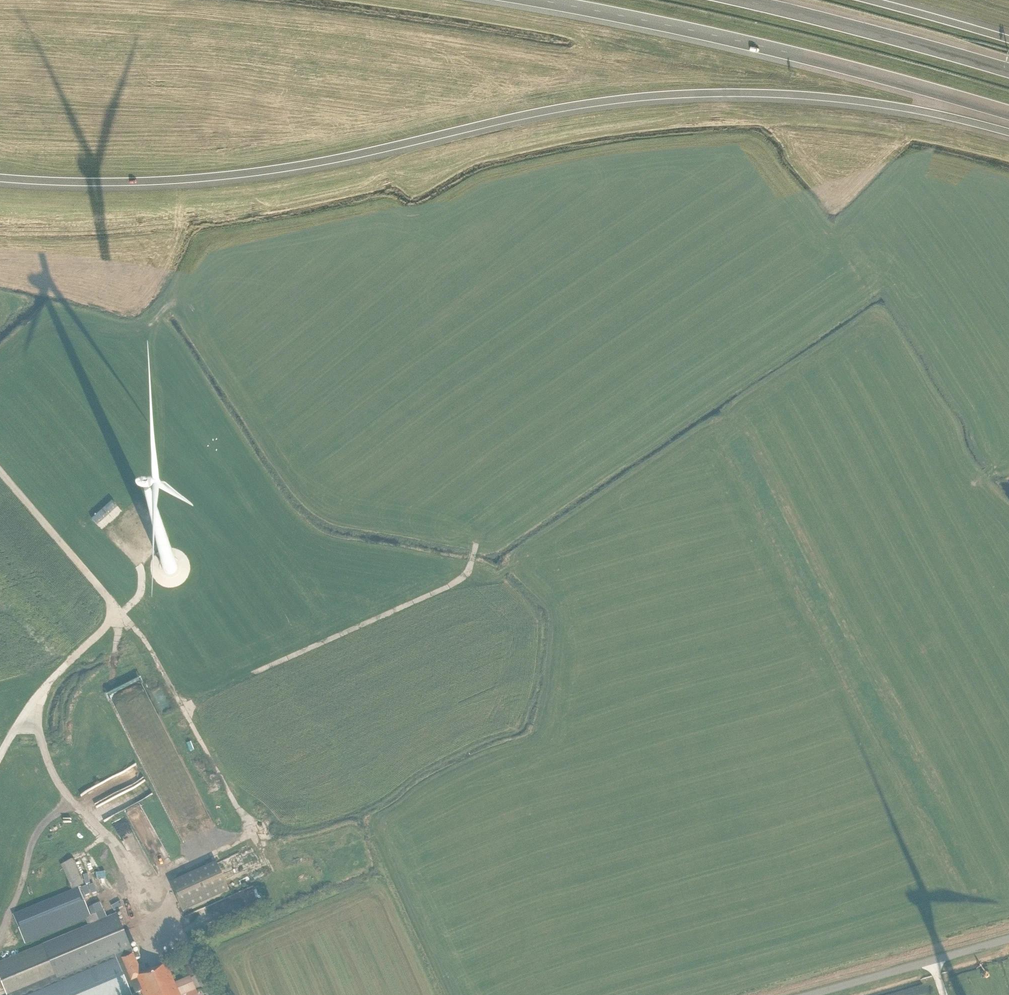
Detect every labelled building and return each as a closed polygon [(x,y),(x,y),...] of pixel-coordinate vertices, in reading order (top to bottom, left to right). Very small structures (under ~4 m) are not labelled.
[(116,507),(113,503),(93,520),(96,525),(116,507)] [(176,563),(175,562),(174,562),(173,561),(172,561),(171,560),(170,560),(169,560),(168,561),(167,561),(165,562),(164,563),(164,564),(163,565),(163,566),(162,567),(162,568),(162,569),(163,570),(163,571),(164,572),(164,573),(165,574),(166,574),(167,575),(168,575),(169,575),(170,576),(171,575),(172,575),(173,575),(174,574),(175,574),(176,573),(176,572),(177,571),(177,570),(178,569),(178,568),(178,567),(177,565),(177,564),(176,563)] [(130,820),(119,826),(137,861),(148,856),(145,851),(146,851),(140,841),(140,840),(130,820)] [(221,862),(171,884),(184,913),(266,876),(250,839),(218,854),(221,862)] [(72,891),(85,885),(80,873),(82,871),(77,859),(61,866),(72,891)] [(222,897),(228,911),(261,897),(255,883),(222,897)] [(117,960),(121,958),(122,959),(121,959),(131,984),(137,981),(143,994),(186,994),(196,991),(190,977),(175,983),(167,965),(157,970),(157,968),(141,974),(139,970),(140,969),(134,954),(118,915),(101,922),(98,914),(91,917),(80,889),(15,915),(26,943),(85,920),(88,927),(0,963),(0,976),(8,994),(132,994),(117,960)]
